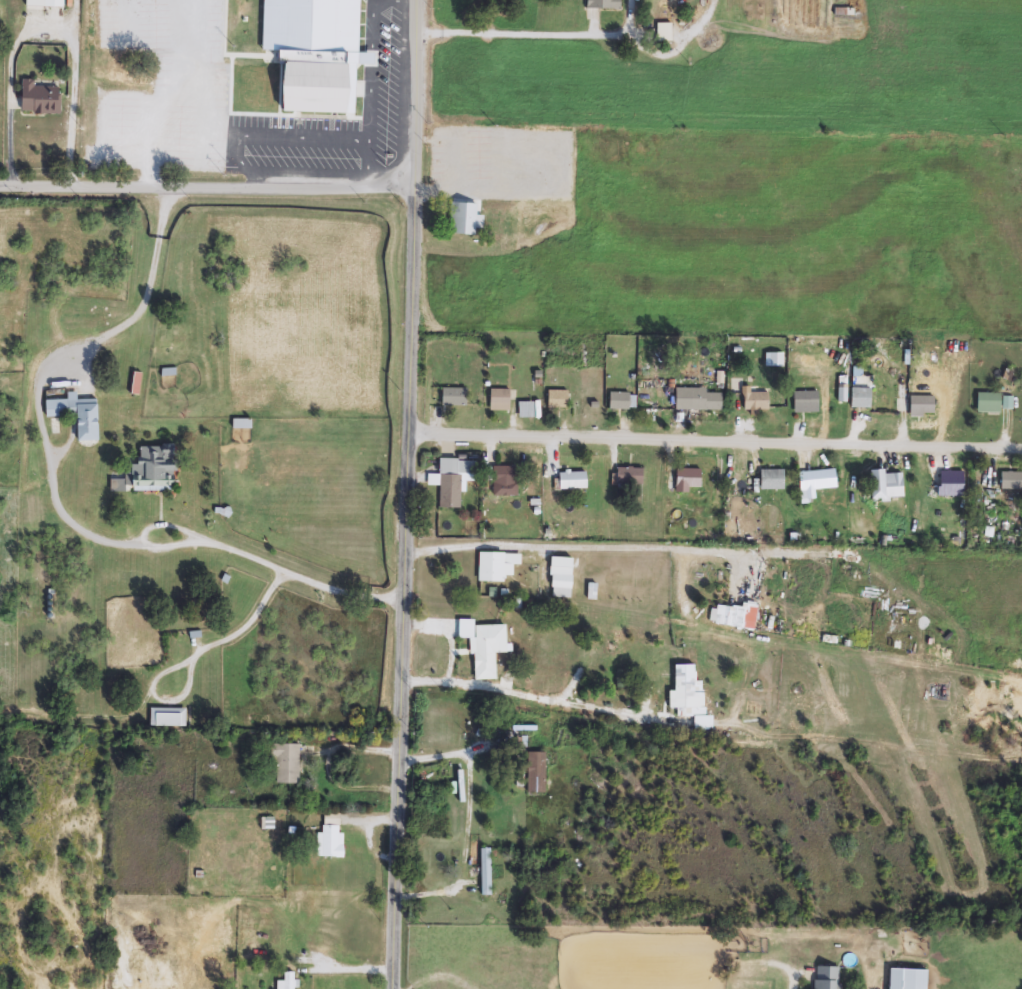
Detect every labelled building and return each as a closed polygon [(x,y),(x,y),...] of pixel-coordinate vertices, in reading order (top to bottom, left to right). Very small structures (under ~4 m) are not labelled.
[(45,8),(45,0),(64,0),(64,8),(45,8)] [(295,63),(298,0),(326,0),(323,63),(348,65),(347,114),(282,112),(284,62),(295,63)] [(587,9),(587,0),(617,0),(617,10),(587,9)] [(657,42),(657,24),(671,24),(671,42),(657,42)] [(60,114),(22,114),(22,80),(35,80),(35,86),(60,86),(60,114)] [(276,101),(276,110),(256,110),(256,101),(276,101)] [(477,235),(450,235),(450,203),(477,203),(477,235)] [(768,393),(768,411),(733,411),(733,397),(742,397),(742,388),(751,388),(751,393),(768,393)] [(468,389),(468,407),(442,407),(442,389),(468,389)] [(510,411),(490,411),(490,389),(510,389),(510,411)] [(870,409),(851,409),(851,389),(870,389),(870,409)] [(722,411),(676,411),(676,390),(722,391),(722,411)] [(568,391),(568,408),(548,408),(548,391),(568,391)] [(818,410),(793,410),(793,392),(818,392),(818,410)] [(46,400),(68,400),(67,393),(76,393),(76,400),(97,400),(98,442),(78,442),(77,417),(46,418),(46,400)] [(610,409),(610,393),(636,394),(636,410),(610,409)] [(977,413),(977,393),(1001,393),(1001,413),(977,413)] [(910,417),(910,397),(934,397),(934,417),(910,417)] [(1012,397),(1012,409),(1004,409),(1004,397),(1012,397)] [(175,493),(111,493),(111,475),(130,475),(130,464),(140,464),(140,446),(174,446),(175,493)] [(428,476),(439,475),(439,459),(460,459),(461,509),(440,509),(440,486),(428,486),(428,476)] [(518,467),(518,485),(493,485),(493,467),(518,467)] [(643,469),(643,487),(615,487),(615,469),(643,469)] [(701,470),(701,491),(668,491),(668,477),(677,477),(677,470),(701,470)] [(784,470),(784,490),(760,490),(760,470),(784,470)] [(813,489),(814,497),(809,497),(808,491),(800,491),(799,473),(835,471),(836,487),(813,489)] [(964,471),(964,489),(940,489),(940,471),(964,471)] [(1001,472),(1021,472),(1021,491),(1001,490),(1001,472)] [(587,473),(587,490),(559,490),(559,473),(587,473)] [(883,479),(903,478),(903,499),(883,499),(883,479)] [(521,565),(513,565),(513,581),(479,581),(479,554),(521,554),(521,565)] [(551,598),(551,558),(572,558),(572,598),(551,598)] [(715,627),(716,616),(731,617),(732,605),(757,606),(755,630),(715,627)] [(474,627),(506,626),(507,654),(496,654),(496,680),(474,681),(473,640),(459,640),(458,621),(474,621),(474,627)] [(704,708),(670,709),(669,692),(675,692),(674,666),(695,665),(695,692),(704,691),(704,708)] [(186,727),(150,727),(150,709),(186,709),(186,727)] [(271,774),(271,745),(299,745),(299,785),(277,785),(277,774),(271,774)] [(527,794),(527,753),(546,753),(546,794),(527,794)] [(342,827),(342,858),(320,858),(320,827),(342,827)] [(491,896),(482,896),(482,850),(491,850),(491,896)] [(840,967),(840,988),(814,988),(814,967),(840,967)] [(927,971),(927,988),(889,988),(889,970),(927,971)] [(295,973),(295,988),(279,988),(279,981),(285,981),(285,973),(295,973)]
